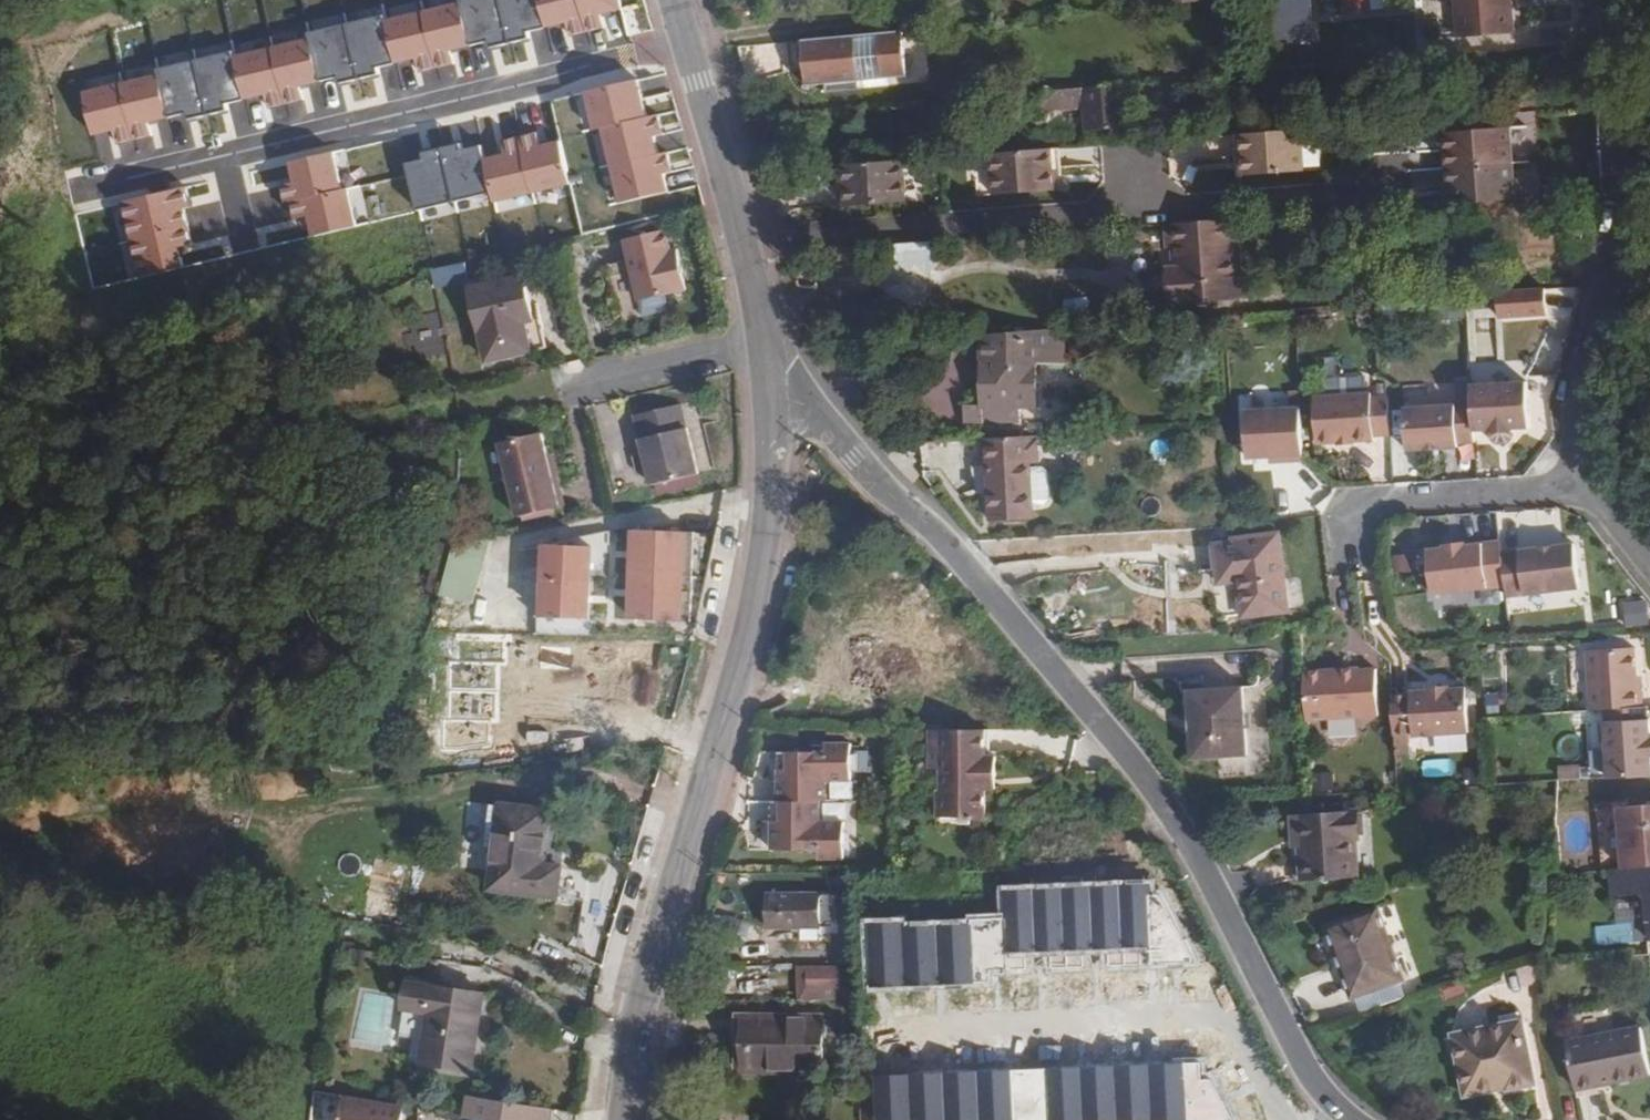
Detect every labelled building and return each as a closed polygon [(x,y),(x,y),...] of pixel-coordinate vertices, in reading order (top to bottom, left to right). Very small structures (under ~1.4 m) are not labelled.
[(435,68),(456,63),(453,50),(470,46),(460,0),(438,0),(421,4),(435,68)] [(470,46),(489,41),(490,49),(510,44),(499,0),(460,0),(470,46)] [(510,44),(532,39),(531,31),(546,27),(539,0),(499,0),(510,44)] [(546,27),(567,22),(570,36),(587,32),(579,0),(539,0),(546,27)] [(587,32),(605,28),(602,14),(621,9),(619,0),(579,0),(587,32)] [(1290,38),(1316,37),(1315,0),(1289,0),(1290,38)] [(1319,15),(1341,14),(1341,0),(1318,0),(1319,15)] [(1388,0),(1343,0),(1343,15),(1388,13),(1388,0)] [(1461,35),(1517,30),(1514,0),(1458,0),(1461,35)] [(421,4),(383,13),(396,63),(417,58),(420,72),(435,68),(421,4)] [(383,13),(345,22),(358,80),(380,75),(379,68),(396,63),(383,13)] [(345,22),(307,31),(319,82),(338,77),(340,84),(358,80),(359,80),(345,22)] [(857,35),(802,39),(805,85),(826,83),(827,91),(860,88),(859,80),(909,76),(905,30),(857,35)] [(307,31),(270,39),(285,104),(304,99),(302,86),(319,82),(307,31)] [(270,39),(232,48),(244,100),(267,94),(270,107),(285,104),(270,39)] [(802,39),(790,40),(792,65),(803,65),(802,39)] [(232,48),(194,57),(208,116),(229,111),(227,104),(244,100),(232,48)] [(194,57),(156,66),(168,118),(187,114),(189,120),(208,116),(194,57)] [(156,66),(119,75),(134,140),(153,135),(150,123),(168,118),(156,66)] [(119,75),(85,83),(96,136),(115,131),(118,143),(134,140),(119,75)] [(647,116),(638,79),(585,91),(593,129),(603,126),(647,116)] [(1158,80),(1042,90),(1044,112),(1084,108),(1087,132),(1130,127),(1129,106),(1159,104),(1158,80)] [(603,126),(612,164),(659,153),(655,135),(664,133),(660,113),(647,116),(603,126)] [(1522,199),(1519,126),(1453,128),(1456,202),(1522,199)] [(1297,128),(1240,132),(1243,172),(1300,168),(1297,128)] [(1395,135),(1396,150),(1441,147),(1439,131),(1395,135)] [(537,132),(517,137),(530,193),(568,185),(558,141),(540,145),(537,132)] [(490,192),(492,202),(530,193),(517,137),(501,140),(504,153),(482,158),(490,192)] [(452,201),(490,192),(482,158),(479,145),(464,148),(463,142),(440,147),(452,201)] [(1441,147),(1391,151),(1394,190),(1399,190),(1451,186),(1448,146),(1441,147)] [(452,201),(440,147),(420,152),(421,159),(404,163),(415,210),(452,201)] [(1036,147),(979,152),(982,191),(1039,187),(1036,147)] [(341,186),(332,150),(289,159),(294,182),(280,185),(284,200),(289,198),(341,186)] [(659,153),(612,164),(620,202),(668,191),(663,172),(673,170),(668,151),(659,153)] [(891,158),(834,162),(837,202),(894,198),(891,158)] [(189,182),(123,198),(132,236),(190,222),(187,209),(194,207),(189,182)] [(347,185),(341,186),(289,198),(294,220),(310,217),(313,234),(356,223),(347,185)] [(1444,187),(1399,190),(1401,208),(1445,205),(1444,187)] [(1241,300),(1236,220),(1166,224),(1168,246),(1173,247),(1174,265),(1178,304),(1241,300)] [(198,260),(190,222),(132,236),(140,274),(198,260)] [(666,227),(625,236),(640,298),(687,287),(681,260),(674,262),(671,247),(666,227)] [(947,239),(897,242),(898,259),(935,265),(949,264),(947,239)] [(678,246),(671,247),(674,262),(681,260),(678,246)] [(1169,305),(1178,304),(1174,265),(1165,266),(1169,305)] [(489,363),(547,349),(541,322),(535,323),(525,277),(472,289),(489,363)] [(1553,293),(1506,296),(1506,310),(1554,307),(1553,293)] [(1472,314),(1473,344),(1490,343),(1489,314),(1472,314)] [(1063,329),(983,334),(984,405),(965,405),(965,425),(1020,423),(1020,407),(1037,406),(1036,365),(1065,364),(1063,329)] [(1526,384),(1470,388),(1473,431),(1490,430),(1490,433),(1512,431),(1512,428),(1528,427),(1526,384)] [(1376,435),(1393,434),(1390,395),(1373,397),(1373,392),(1316,396),(1320,443),(1376,440),(1376,435)] [(1457,443),(1474,442),(1473,431),(1471,403),(1404,408),(1406,450),(1457,447),(1457,443)] [(1286,460),(1306,458),(1303,406),(1248,410),(1250,456),(1272,455),(1286,454),(1286,460)] [(640,421),(655,485),(701,473),(686,410),(640,421)] [(541,431),(499,441),(519,516),(561,505),(541,431)] [(1037,436),(987,438),(991,521),(1032,519),(1029,463),(1039,463),(1037,436)] [(695,536),(638,533),(634,621),(691,624),(695,536)] [(1238,571),(1239,581),(1244,618),(1290,611),(1279,534),(1234,539),(1233,542),(1215,544),(1219,574),(1238,571)] [(455,545),(441,595),(473,603),(490,538),(455,545)] [(1502,552),(1501,540),(1467,544),(1466,542),(1446,544),(1446,547),(1428,549),(1433,593),(1506,584),(1502,552)] [(1582,587),(1576,542),(1502,552),(1506,584),(1507,596),(1582,587)] [(594,547),(544,546),(539,618),(590,620),(594,547)] [(1220,584),(1239,581),(1238,571),(1219,574),(1220,584)] [(1629,625),(1649,623),(1649,610),(1649,599),(1627,601),(1629,625)] [(1604,707),(1643,704),(1642,686),(1637,687),(1636,674),(1634,645),(1586,648),(1589,708),(1604,707)] [(588,651),(493,648),(490,717),(525,718),(527,664),(550,665),(549,694),(586,696),(588,651)] [(1325,670),(1303,672),(1308,720),(1379,714),(1375,668),(1359,669),(1359,668),(1336,669),(1325,670)] [(1193,689),(1197,758),(1252,754),(1248,686),(1193,689)] [(1414,694),(1395,695),(1397,734),(1417,733),(1417,736),(1473,732),(1470,687),(1452,688),(1452,686),(1432,687),(1432,689),(1414,691),(1414,694)] [(1608,777),(1649,774),(1649,733),(1649,719),(1647,719),(1646,704),(1643,704),(1604,707),(1606,743),(1608,777)] [(989,756),(990,729),(935,728),(934,767),(945,768),(945,789),(941,789),(941,816),(963,816),(963,819),(988,821),(988,788),(989,776),(1000,777),(1000,756),(989,756)] [(782,748),(781,798),(826,799),(833,799),(833,778),(854,778),(855,741),(828,741),(828,749),(782,748)] [(826,819),(826,799),(781,798),(778,798),(778,847),(824,847),(824,856),(850,856),(850,820),(826,819)] [(1622,867),(1649,865),(1649,802),(1618,804),(1622,867)] [(503,804),(491,890),(560,899),(564,867),(543,864),(550,810),(503,804)] [(1359,810),(1292,815),(1294,847),(1300,846),(1303,882),(1358,878),(1356,842),(1361,842),(1359,810)] [(370,906),(394,910),(403,867),(379,862),(370,906)] [(1003,915),(870,918),(870,986),(991,982),(991,967),(1007,967),(1007,951),(1152,948),(1150,880),(1002,885),(1003,915)] [(767,896),(767,928),(821,927),(821,896),(767,896)] [(1378,909),(1328,927),(1352,998),(1402,980),(1378,909)] [(1627,943),(1627,924),(1597,925),(1597,943),(1627,943)] [(839,969),(808,968),(809,990),(839,990),(839,969)] [(484,994),(409,983),(405,1010),(429,1013),(422,1063),(473,1070),(484,994)] [(826,1016),(735,1017),(735,1048),(731,1049),(731,1071),(826,1071),(826,1016)] [(1452,1033),(1462,1087),(1505,1079),(1507,1091),(1507,1093),(1535,1087),(1521,1020),(1452,1033)] [(1567,1042),(1576,1090),(1649,1075),(1649,1074),(1641,1028),(1567,1042)] [(876,1076),(875,1119),(1189,1119),(1186,1061),(876,1076)] [(1505,1079),(1462,1087),(1465,1099),(1507,1091),(1505,1079)] [(341,1094),(337,1119),(400,1119),(403,1103),(341,1094)] [(467,1095),(465,1117),(484,1119),(549,1119),(551,1108),(467,1095)]
